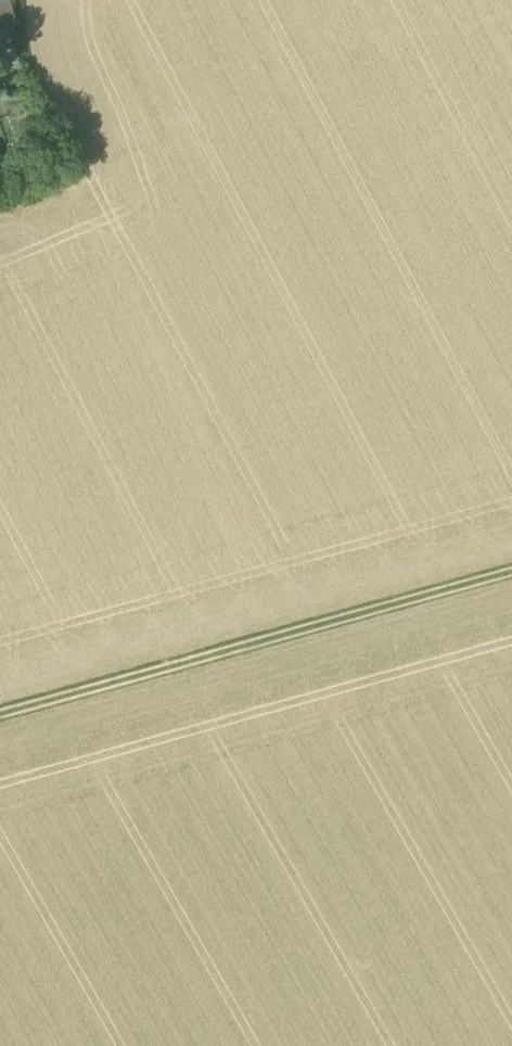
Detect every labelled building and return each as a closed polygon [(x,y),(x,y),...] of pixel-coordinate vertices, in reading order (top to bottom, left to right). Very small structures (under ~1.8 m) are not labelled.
[(13,16),(9,0),(0,0),(0,25),(13,20),(13,16)] [(21,68),(15,46),(0,51),(0,74),(21,68)]
